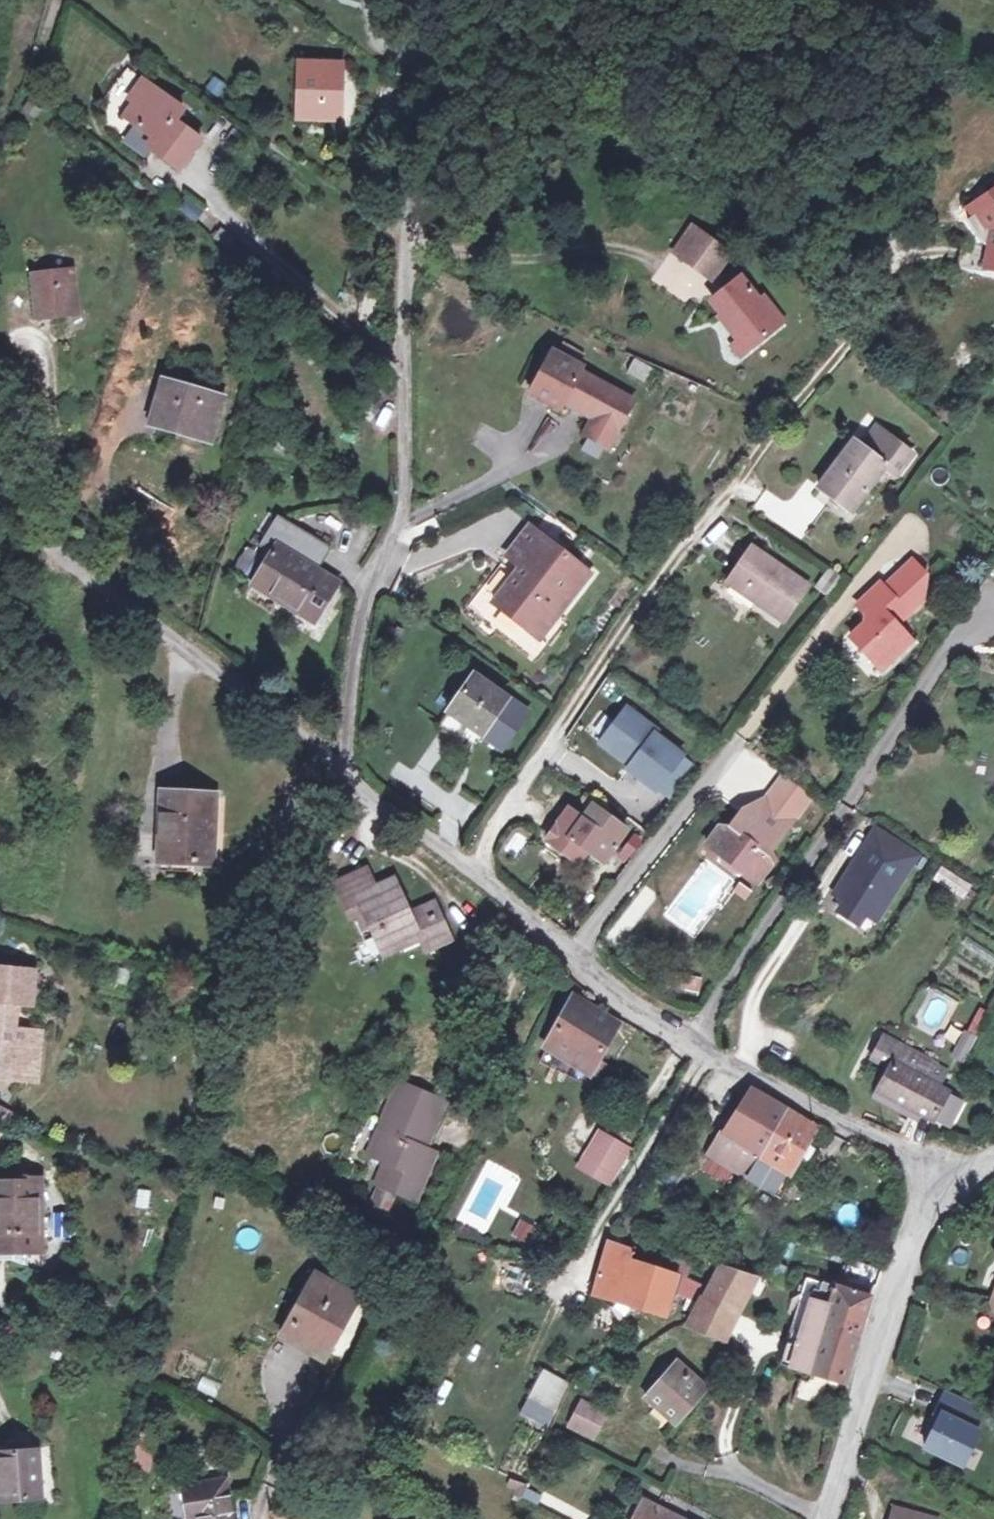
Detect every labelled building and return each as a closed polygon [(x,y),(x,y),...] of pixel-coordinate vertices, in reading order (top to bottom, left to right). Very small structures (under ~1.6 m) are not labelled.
[(343,54),(306,52),(304,102),(341,105),(343,54)] [(185,97),(151,72),(127,104),(158,127),(150,138),(178,160),(203,129),(176,108),(185,97)] [(988,229),(978,216),(993,204),(993,199),(993,193),(965,215),(982,234),(988,229)] [(183,196),(176,210),(197,220),(204,206),(183,196)] [(993,270),(993,199),(993,204),(978,216),(988,229),(991,234),(985,268),(993,270)] [(689,213),(672,241),(686,250),(704,223),(689,213)] [(726,237),(704,223),(686,250),(708,264),(726,237)] [(737,259),(709,284),(728,306),(725,309),(747,334),(781,305),(759,279),(756,281),(737,259)] [(41,314),(79,311),(75,275),(37,278),(41,314)] [(575,367),(576,365),(551,352),(531,392),(556,405),(560,398),(593,415),(585,430),(608,442),(615,426),(631,395),(575,367)] [(157,422),(209,438),(222,399),(168,383),(157,422)] [(866,428),(849,449),(856,454),(873,433),(866,428)] [(887,478),(904,456),(873,433),(856,454),(849,449),(843,444),(806,490),(837,514),(874,468),(887,478)] [(244,582),(312,623),(335,584),(311,570),(326,545),(272,515),(254,545),(263,551),(244,582)] [(509,556),(522,566),(528,571),(522,579),(516,574),(495,602),(533,631),(551,607),(559,613),(589,573),(530,528),(509,556)] [(722,578),(777,616),(801,581),(768,558),(766,561),(758,555),(761,552),(746,542),(722,578)] [(879,584),(906,610),(920,595),(920,570),(906,556),(879,584)] [(522,566),(516,574),(522,579),(528,571),(522,566)] [(818,588),(830,572),(821,567),(810,583),(818,588)] [(896,651),(911,637),(895,622),(906,610),(875,581),(854,603),(868,616),(848,637),(871,658),(877,651),(896,651)] [(533,631),(541,637),(559,613),(551,607),(533,631)] [(880,667),(896,651),(877,651),(871,658),(880,667)] [(526,712),(507,697),(472,672),(445,711),(499,751),(526,712)] [(601,742),(631,766),(628,768),(656,790),(684,755),(656,734),(659,731),(628,709),(601,742)] [(785,772),(760,804),(788,824),(812,792),(785,772)] [(161,863),(209,865),(212,798),(159,796),(158,821),(163,821),(161,863)] [(750,874),(759,881),(772,862),(768,852),(788,824),(760,804),(752,816),(741,808),(730,825),(719,824),(707,842),(718,850),(729,852),(745,863),(750,874)] [(592,808),(571,838),(594,855),(603,862),(625,831),(592,808)] [(864,845),(907,871),(917,854),(874,828),(864,845)] [(594,855),(571,838),(566,846),(589,862),(594,855)] [(907,871),(864,845),(832,896),(844,903),(864,915),(875,922),(907,871)] [(722,860),(737,871),(750,874),(745,863),(729,852),(718,850),(722,860)] [(939,866),(931,881),(964,899),(972,884),(939,866)] [(419,954),(446,943),(428,905),(401,916),(395,904),(398,903),(388,881),(370,889),(361,870),(328,885),(344,921),(350,918),(357,915),(364,929),(378,960),(414,943),(419,954)] [(864,915),(844,903),(838,912),(858,925),(864,915)] [(357,933),(364,929),(357,915),(350,918),(357,933)] [(37,1082),(44,1033),(17,1030),(19,1007),(26,1007),(29,973),(0,970),(0,1052),(11,1053),(10,1062),(0,1062),(0,1076),(37,1082)] [(680,989),(699,994),(703,979),(685,973),(680,989)] [(595,1058),(617,1025),(578,1000),(562,1025),(558,1024),(547,1041),(566,1052),(572,1043),(595,1058)] [(971,1020),(966,1029),(975,1033),(979,1024),(971,1020)] [(965,1028),(952,1053),(961,1058),(975,1033),(966,1029),(965,1028)] [(877,1088),(902,1101),(899,1107),(917,1116),(920,1110),(933,1117),(934,1115),(946,1092),(947,1090),(936,1084),(945,1068),(905,1045),(903,1048),(882,1037),(875,1051),(891,1060),(877,1088)] [(0,1052),(0,1062),(10,1062),(11,1053),(0,1052)] [(400,1075),(379,1114),(386,1118),(368,1150),(384,1158),(379,1169),(398,1179),(392,1188),(411,1197),(430,1160),(434,1162),(446,1138),(430,1128),(426,1127),(429,1120),(412,1112),(418,1100),(439,1111),(443,1113),(449,1101),(400,1075)] [(958,1099),(946,1092),(934,1115),(946,1121),(958,1099)] [(711,1157),(749,1178),(787,1110),(758,1094),(731,1141),(723,1136),(711,1157)] [(418,1100),(412,1112),(429,1120),(426,1127),(430,1128),(439,1111),(418,1100)] [(821,1128),(787,1110),(749,1178),(749,1180),(783,1200),(821,1128)] [(600,1133),(578,1168),(604,1183),(625,1149),(600,1133)] [(38,1182),(0,1182),(0,1250),(37,1251),(38,1182)] [(530,1244),(536,1224),(519,1218),(512,1238),(530,1244)] [(662,1314),(673,1275),(629,1262),(632,1249),(608,1243),(592,1297),(613,1303),(614,1299),(662,1314)] [(709,1285),(746,1295),(757,1271),(718,1261),(709,1285)] [(806,1276),(782,1361),(812,1370),(836,1284),(806,1276)] [(677,1295),(695,1301),(701,1283),(682,1277),(677,1295)] [(285,1317),(292,1321),(315,1283),(308,1278),(285,1317)] [(281,1340),(319,1364),(353,1306),(315,1283),(292,1321),(281,1340)] [(871,1294),(836,1284),(812,1370),(846,1379),(871,1294)] [(728,1338),(746,1295),(709,1285),(688,1315),(681,1326),(728,1338)] [(645,1396),(675,1422),(706,1385),(675,1360),(669,1368),(662,1362),(653,1373),(659,1378),(645,1396)] [(519,1415),(546,1428),(569,1382),(541,1369),(519,1415)] [(949,1411),(974,1423),(983,1404),(958,1392),(949,1411)] [(578,1409),(567,1434),(592,1445),(604,1420),(578,1409)] [(944,1409),(928,1443),(966,1461),(982,1427),(974,1423),(949,1411),(944,1409)] [(28,1451),(0,1453),(0,1501),(31,1499),(28,1451)] [(512,1477),(506,1487),(533,1506),(540,1495),(512,1477)] [(215,1485),(172,1495),(178,1518),(223,1518),(215,1485)] [(662,1507),(648,1500),(639,1518),(656,1518),(662,1507)] [(662,1507),(656,1518),(686,1518),(662,1507)] [(902,1509),(899,1518),(938,1518),(902,1509)]
